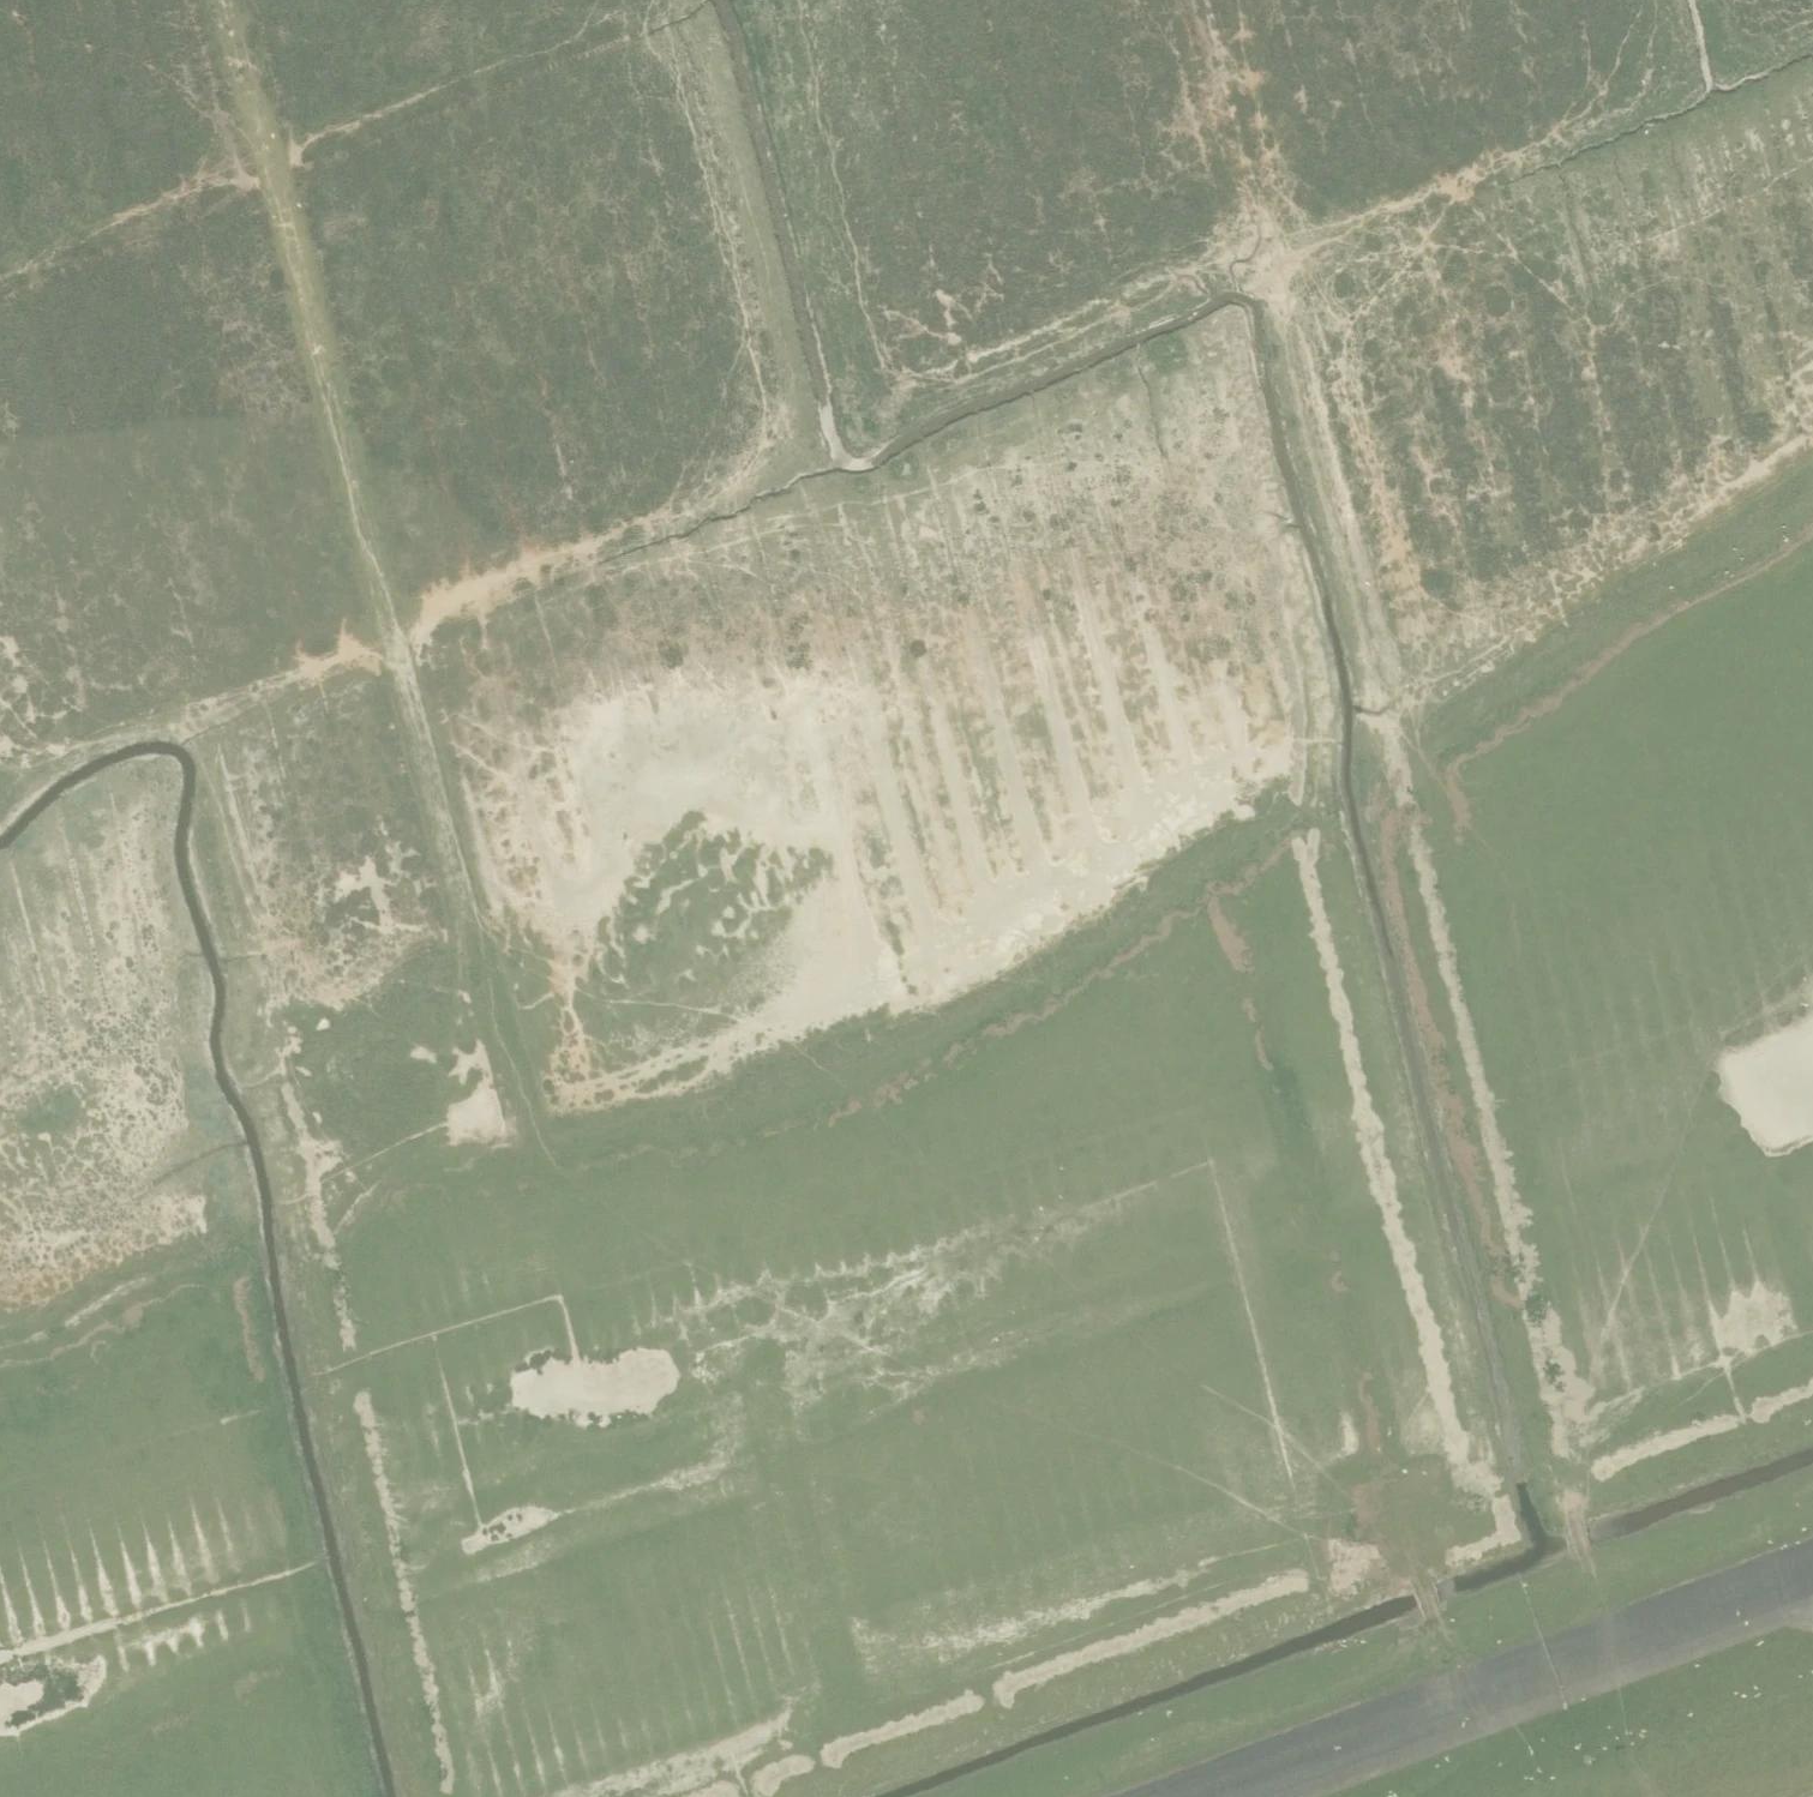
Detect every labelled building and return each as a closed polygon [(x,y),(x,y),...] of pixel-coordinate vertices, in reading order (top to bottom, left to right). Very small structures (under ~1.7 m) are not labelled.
[(1793,1547),(1730,1566),(1740,1600),(1775,1589),(1770,1573),(1781,1570),(1777,1559),(1795,1554),(1793,1547)]
